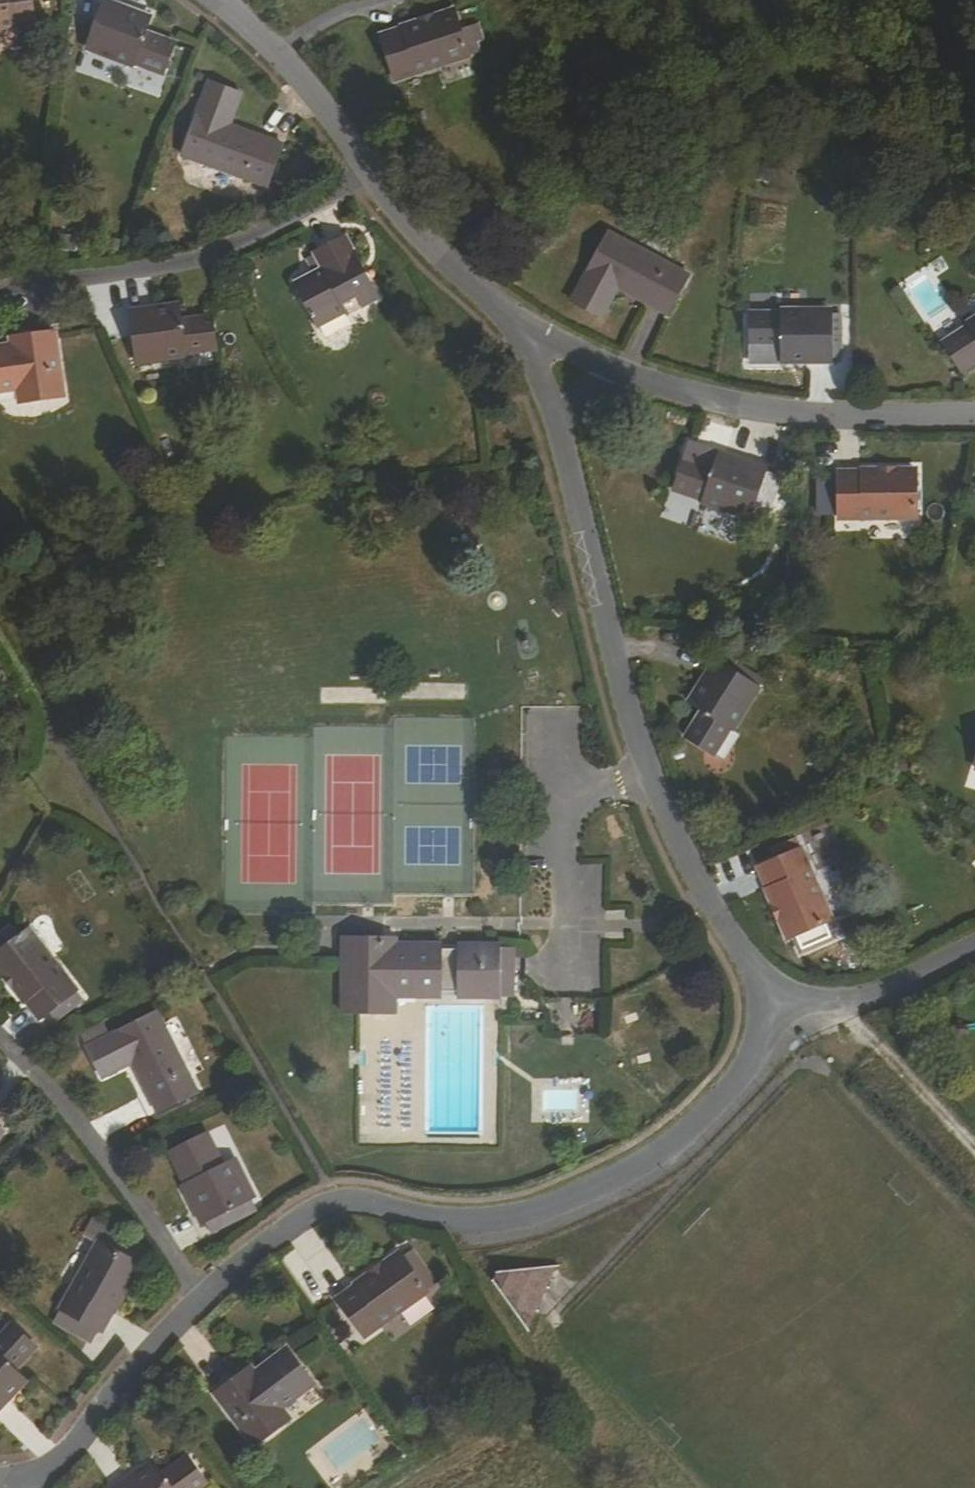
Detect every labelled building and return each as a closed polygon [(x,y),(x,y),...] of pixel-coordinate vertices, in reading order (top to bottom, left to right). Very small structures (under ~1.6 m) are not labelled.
[(37,24),(34,0),(0,0),(0,30),(37,24)] [(132,10),(107,0),(105,0),(96,24),(100,25),(91,50),(135,67),(136,65),(165,76),(176,44),(148,32),(151,23),(130,15),(132,10)] [(153,17),(132,10),(130,15),(151,23),(153,17)] [(466,44),(476,41),(470,27),(460,30),(454,11),(380,36),(396,81),(469,57),(466,44)] [(484,38),(479,24),(470,27),(476,41),(484,38)] [(466,44),(469,57),(481,53),(476,41),(466,44)] [(221,122),(225,112),(236,116),(243,95),(210,82),(183,156),(268,188),(283,146),(232,126),(221,122)] [(232,126),(236,116),(225,112),(221,122),(232,126)] [(669,316),(689,276),(609,233),(573,303),(603,320),(619,289),(669,316)] [(320,250),(323,256),(310,262),(314,270),(318,279),(304,285),(321,319),(349,305),(350,307),(376,294),(347,237),(320,250)] [(310,262),(323,256),(320,250),(307,256),(310,262)] [(304,285),(318,279),(314,270),(300,276),(304,285)] [(154,310),(155,316),(177,313),(176,307),(154,310)] [(209,317),(178,322),(177,313),(155,316),(154,310),(128,314),(131,339),(134,339),(139,365),(183,358),(182,352),(214,348),(209,317)] [(783,318),(751,318),(752,349),(782,349),(783,363),(832,363),(832,337),(829,337),(829,312),(782,312),(783,318)] [(953,343),(970,369),(974,366),(974,329),(953,343)] [(0,344),(0,388),(20,384),(23,398),(63,392),(53,333),(14,339),(14,341),(0,344)] [(714,469),(685,459),(674,493),(702,502),(702,505),(746,519),(756,494),(759,495),(768,470),(720,454),(714,469)] [(915,473),(839,474),(839,520),(916,519),(915,473)] [(732,657),(726,667),(739,675),(742,669),(745,664),(732,657)] [(763,681),(742,669),(739,675),(726,667),(716,661),(689,702),(702,710),(685,737),(710,753),(728,727),(732,730),(763,681)] [(800,851),(759,868),(789,940),(831,923),(800,851)] [(32,923),(48,954),(62,947),(46,916),(32,923)] [(65,1000),(73,994),(74,993),(27,931),(0,953),(0,973),(39,1021),(49,1013),(65,1000)] [(444,945),(444,950),(444,956),(428,955),(428,950),(428,945),(381,945),(381,936),(373,936),(360,950),(349,936),(329,936),(328,967),(327,1016),(380,1018),(381,998),(428,999),(428,995),(428,979),(443,980),(443,996),(443,1000),(485,1000),(485,996),(499,996),(499,970),(486,970),(486,950),(486,946),(444,945)] [(349,936),(360,950),(373,936),(349,936)] [(486,950),(486,970),(499,970),(500,950),(497,950),(486,950)] [(443,980),(428,979),(428,995),(443,996),(443,980)] [(73,994),(65,1000),(72,1008),(79,1003),(73,994)] [(72,1008),(65,1000),(49,1013),(56,1021),(72,1008)] [(578,1023),(598,1023),(599,1003),(579,1002),(578,1023)] [(90,1032),(95,1043),(87,1047),(102,1078),(121,1068),(116,1058),(127,1052),(133,1063),(158,1112),(198,1092),(157,1012),(109,1036),(104,1026),(90,1032)] [(82,1036),(87,1047),(95,1043),(90,1032),(82,1036)] [(121,1068),(133,1063),(127,1052),(116,1058),(121,1068)] [(219,1214),(240,1204),(250,1199),(255,1197),(237,1159),(225,1165),(209,1134),(170,1153),(185,1185),(183,1186),(201,1223),(207,1221),(219,1214)] [(255,1210),(250,1199),(240,1204),(245,1215),(255,1210)] [(224,1225),(245,1215),(240,1204),(219,1214),(224,1225)] [(211,1232),(224,1225),(219,1214),(207,1221),(211,1232)] [(129,1259),(135,1262),(142,1247),(107,1228),(105,1234),(135,1248),(129,1259)] [(105,1234),(100,1244),(129,1259),(135,1248),(105,1234)] [(138,1263),(135,1262),(129,1259),(100,1244),(96,1242),(60,1312),(101,1333),(138,1263)] [(398,1249),(414,1272),(424,1266),(407,1243),(398,1249)] [(420,1280),(414,1272),(398,1249),(396,1247),(334,1291),(338,1297),(359,1327),(360,1329),(423,1285),(420,1280)] [(487,1267),(519,1314),(548,1255),(492,1259),(487,1267)] [(424,1266),(414,1272),(420,1280),(430,1274),(424,1266)] [(11,1398),(8,1395),(22,1380),(15,1373),(36,1349),(14,1328),(0,1343),(0,1411),(11,1398)] [(288,1350),(256,1374),(243,1384),(237,1376),(215,1392),(254,1447),(290,1421),(282,1409),(315,1385),(288,1350)] [(243,1384),(256,1374),(250,1366),(237,1376),(243,1384)] [(26,1383),(22,1380),(8,1395),(11,1398),(26,1383)] [(204,1481),(185,1456),(161,1474),(154,1465),(135,1479),(132,1475),(115,1487),(195,1487),(204,1481)] [(154,1465),(152,1461),(132,1475),(135,1479),(154,1465)]
